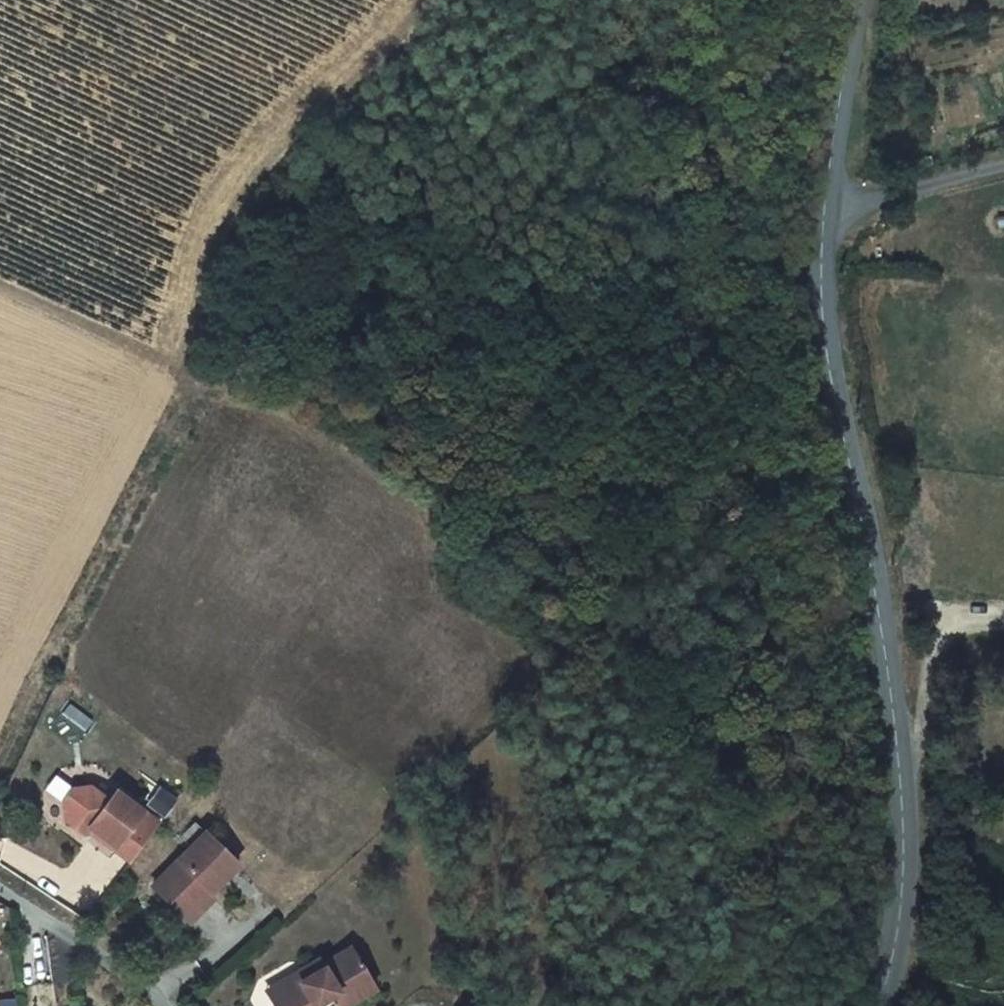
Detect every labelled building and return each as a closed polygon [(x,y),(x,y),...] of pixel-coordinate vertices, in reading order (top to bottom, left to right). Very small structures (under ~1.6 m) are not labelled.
[(157,787),(150,799),(169,810),(176,799),(157,787)] [(102,833),(128,854),(155,818),(128,797),(121,807),(103,792),(86,795),(75,808),(78,825),(97,840),(102,833)] [(174,895),(201,922),(224,899),(229,904),(259,874),(215,831),(202,845),(213,856),(174,895)] [(322,996),(304,1005),(383,1005),(396,999),(371,957),(343,974),(339,968),(315,982),(322,996)] [(290,1005),(304,1005),(322,996),(315,982),(286,1000),(290,1005)]
